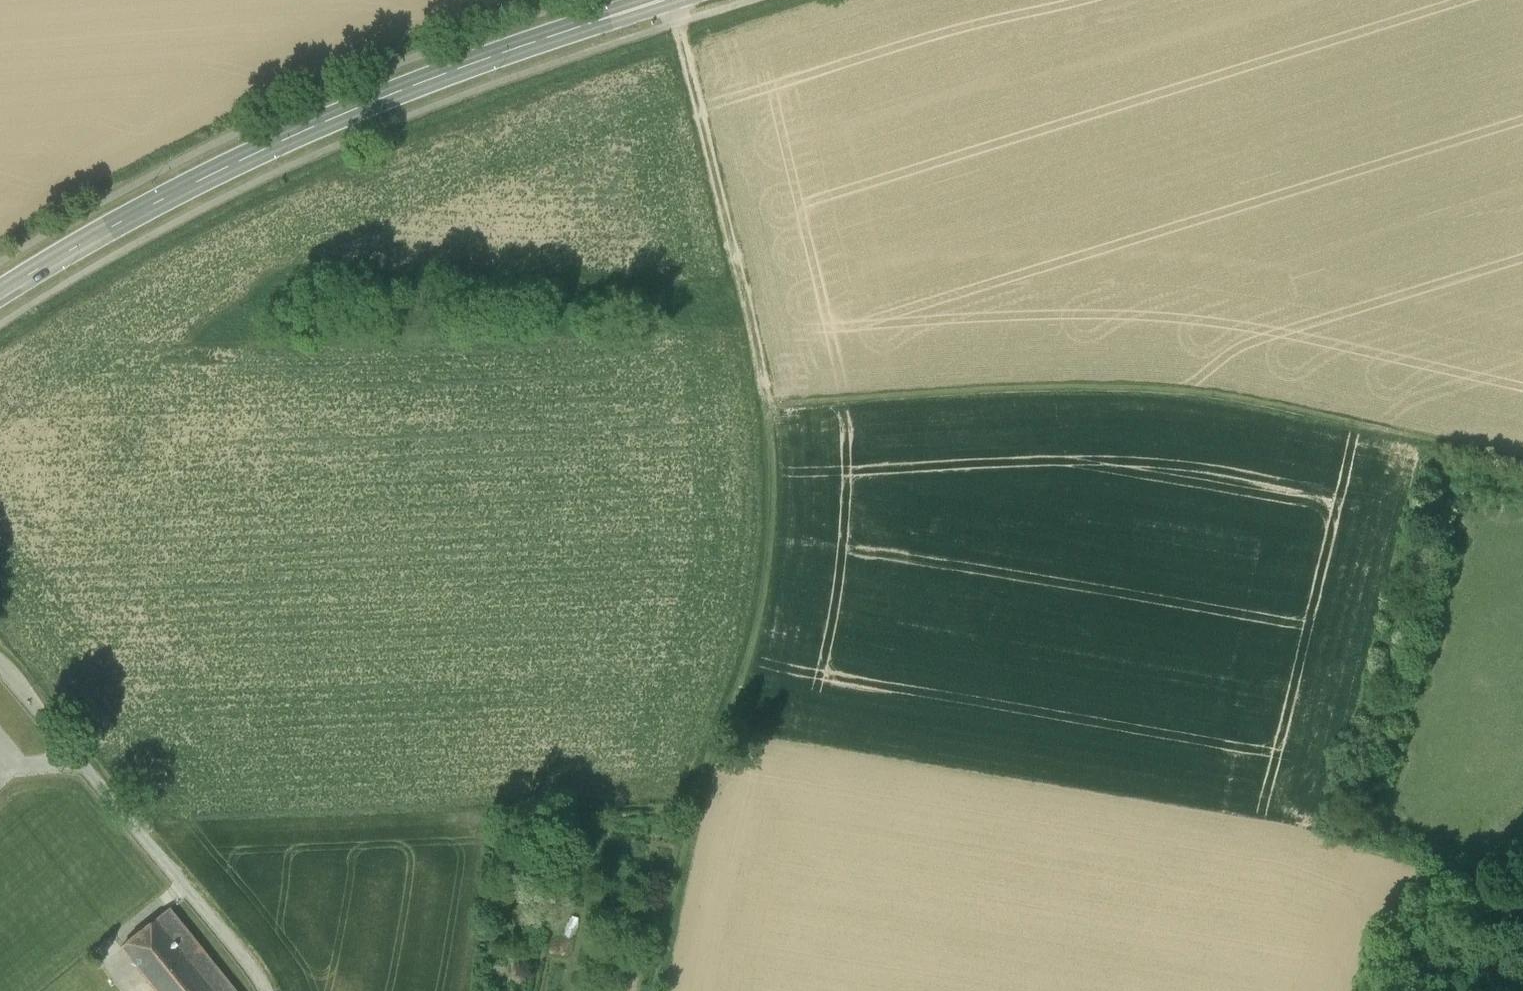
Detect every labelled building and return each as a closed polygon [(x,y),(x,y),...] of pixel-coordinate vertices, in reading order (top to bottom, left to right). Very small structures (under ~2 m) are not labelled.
[(168,909),(120,946),(156,990),(234,990),(168,909)]
